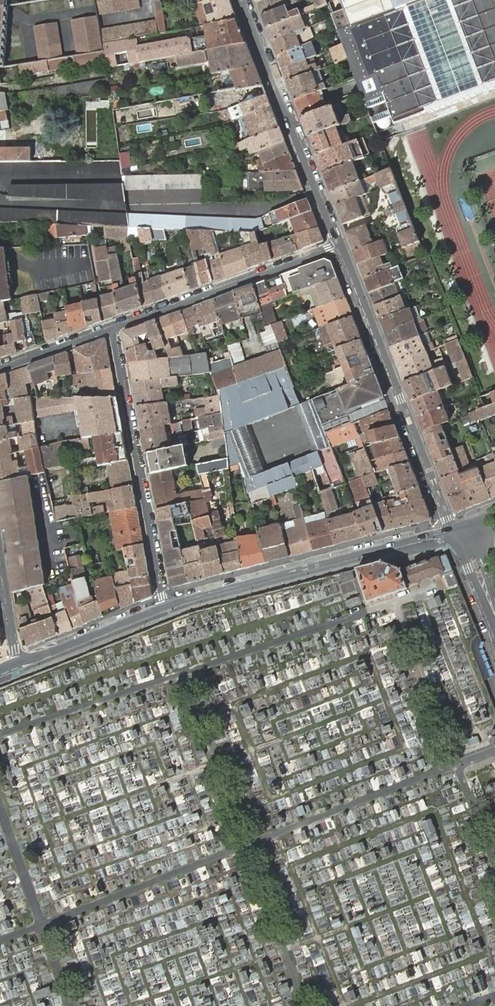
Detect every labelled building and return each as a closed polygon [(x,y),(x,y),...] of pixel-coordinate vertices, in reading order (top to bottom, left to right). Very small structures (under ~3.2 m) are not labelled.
[(98,15),(141,8),(140,0),(96,0),(98,15)] [(161,0),(154,0),(155,11),(162,9),(161,0)] [(230,0),(216,0),(197,3),(201,26),(205,26),(238,20),(230,0)] [(256,3),(262,17),(286,7),(293,4),(292,0),(263,0),(256,3)] [(323,7),(328,5),(326,0),(314,0),(316,4),(300,11),(300,10),(296,11),(293,4),(286,7),(262,17),(267,29),(302,15),(304,15),(318,9),(323,7)] [(346,10),(333,15),(333,17),(339,32),(344,45),(349,59),(357,78),(363,95),(370,114),(374,124),(393,117),(358,24),(398,9),(399,10),(426,0),(342,0),(346,10)] [(393,117),(494,81),(494,0),(426,0),(399,10),(398,9),(358,24),(393,117)] [(5,67),(7,25),(8,17),(9,5),(0,7),(0,68),(5,67)] [(155,11),(157,20),(159,34),(166,33),(162,9),(155,11)] [(307,28),(309,27),(304,15),(302,15),(267,29),(272,42),(304,30),(307,28)] [(79,55),(104,51),(103,43),(101,29),(98,17),(73,20),(79,55)] [(101,29),(103,43),(159,34),(157,20),(101,29)] [(238,20),(205,26),(209,50),(211,50),(247,43),(238,20)] [(36,26),(42,61),(49,60),(62,58),(57,23),(36,26)] [(179,55),(192,53),(188,29),(166,33),(159,34),(103,43),(104,51),(105,61),(107,68),(169,57),(174,56),(179,55)] [(304,30),(272,42),(278,56),(302,46),(309,44),(304,30)] [(319,55),(313,42),(309,44),(302,46),(278,56),(283,69),(306,60),(314,57),(319,55)] [(206,69),(207,75),(222,72),(256,66),(247,43),(211,50),(212,54),(214,54),(216,68),(206,69)] [(336,64),(349,59),(344,45),(331,50),(336,64)] [(209,55),(208,50),(179,55),(174,56),(169,57),(170,62),(174,61),(175,65),(180,64),(180,66),(210,61),(209,55)] [(105,61),(104,51),(79,55),(69,57),(70,67),(105,61)] [(51,70),(70,67),(69,57),(62,58),(49,60),(51,70)] [(309,66),(316,63),(314,57),(306,60),(309,66)] [(20,65),(22,74),(51,70),(49,60),(42,61),(20,65)] [(283,69),(287,82),(312,73),(319,70),(321,69),(320,67),(318,68),(316,63),(309,66),(306,60),(283,69)] [(144,62),(124,65),(125,71),(145,67),(144,62)] [(222,72),(226,90),(229,90),(237,88),(238,90),(263,85),(256,66),(222,72)] [(317,87),(324,84),(319,70),(312,73),(317,87)] [(295,101),(323,90),(327,88),(325,84),(324,84),(317,87),(312,73),(287,82),(295,101)] [(19,94),(21,106),(110,91),(108,78),(19,94)] [(220,92),(221,97),(221,98),(233,93),(236,93),(241,104),(267,95),(263,85),(238,90),(237,88),(229,90),(226,90),(220,91),(220,92)] [(301,118),(325,109),(319,96),(322,95),(324,94),(323,90),(295,101),(301,118)] [(230,94),(235,106),(241,104),(236,93),(233,93),(230,94)] [(241,104),(233,107),(236,115),(238,119),(252,113),(272,106),(267,95),(241,104)] [(346,116),(341,103),(334,106),(339,118),(346,116)] [(280,128),(272,106),(252,113),(238,119),(241,128),(248,125),(253,138),(261,135),(280,128)] [(341,125),(352,121),(349,114),(346,116),(339,118),(334,106),(325,109),(301,118),(309,137),(338,127),(341,125)] [(0,122),(8,121),(7,110),(5,111),(0,112),(0,120),(0,122)] [(248,125),(241,128),(246,141),(253,138),(248,125)] [(338,127),(309,137),(316,155),(344,144),(338,127)] [(253,138),(238,144),(241,150),(248,147),(251,154),(258,151),(285,141),(280,128),(261,135),(253,138)] [(31,162),(31,148),(11,148),(10,141),(0,142),(0,162),(31,162)] [(290,154),(285,141),(258,151),(262,160),(257,162),(258,165),(260,164),(261,166),(272,162),(272,161),(290,154)] [(347,148),(346,144),(344,144),(316,155),(323,174),(353,163),(351,159),(356,157),(352,147),(347,148)] [(296,171),(290,154),(272,161),(272,162),(261,166),(260,164),(258,165),(260,173),(266,172),(296,171)] [(122,174),(122,169),(121,165),(120,161),(31,162),(0,162),(0,175),(122,174)] [(353,163),(323,174),(330,192),(360,181),(353,163)] [(122,174),(122,176),(131,176),(130,167),(122,169),(122,174)] [(379,181),(382,188),(385,194),(389,196),(392,205),(393,208),(389,210),(391,215),(395,213),(397,216),(400,224),(398,228),(399,235),(404,248),(420,242),(391,169),(376,175),(379,181)] [(294,190),(303,190),(304,189),(296,171),(266,172),(260,173),(255,172),(250,173),(250,191),(267,190),(266,186),(294,186),(294,190)] [(131,176),(122,176),(124,184),(124,190),(202,188),(202,175),(131,176)] [(379,181),(376,175),(361,181),(360,181),(330,192),(335,206),(357,198),(366,194),(363,186),(379,181)] [(124,190),(124,184),(9,186),(10,196),(126,201),(124,190)] [(357,198),(335,206),(343,225),(364,217),(364,216),(370,213),(369,209),(362,211),(357,198)] [(312,211),(308,200),(287,208),(278,211),(277,210),(269,213),(274,225),(276,224),(282,222),(287,220),(291,219),(292,218),(312,211)] [(128,214),(0,209),(0,222),(48,224),(57,224),(85,226),(104,226),(128,227),(130,228),(128,214)] [(319,228),(312,211),(292,218),(299,234),(319,228)] [(255,219),(127,214),(128,214),(130,228),(138,228),(150,228),(163,229),(175,229),(187,230),(199,230),(208,231),(213,231),(222,231),(239,232),(254,233),(256,232),(264,229),(261,218),(255,219)] [(367,225),(346,232),(354,252),(374,244),(383,241),(381,235),(372,239),(369,230),(376,228),(374,223),(367,225)] [(59,237),(57,224),(48,224),(50,239),(59,237)] [(86,234),(85,226),(57,224),(59,237),(59,238),(86,234)] [(127,234),(128,227),(104,226),(105,235),(105,237),(121,237),(123,248),(122,248),(123,251),(121,251),(121,252),(123,263),(133,260),(133,259),(128,238),(128,235),(127,234)] [(138,228),(130,228),(128,227),(127,234),(128,235),(140,236),(138,228)] [(150,228),(138,228),(140,236),(141,243),(148,272),(150,281),(155,302),(166,298),(162,277),(153,280),(145,242),(153,240),(150,228)] [(165,239),(163,229),(150,228),(153,240),(165,239)] [(324,241),(319,228),(299,234),(293,236),(291,236),(294,246),(296,245),(298,251),(303,249),(324,241)] [(204,248),(199,230),(187,230),(189,237),(192,251),(204,248)] [(227,276),(221,258),(220,254),(218,255),(216,255),(208,231),(199,230),(204,248),(205,253),(208,263),(213,281),(227,276)] [(259,245),(256,232),(254,233),(239,232),(241,241),(246,240),(249,246),(243,248),(249,269),(273,260),(268,243),(259,245)] [(283,256),(298,251),(296,245),(294,246),(291,236),(278,240),(283,256)] [(278,240),(268,243),(273,260),(283,256),(278,240)] [(374,244),(354,252),(358,265),(379,257),(384,255),(389,253),(393,252),(391,246),(387,247),(384,240),(383,241),(374,244)] [(406,257),(423,250),(420,242),(404,248),(397,250),(398,255),(404,252),(406,257)] [(113,279),(109,255),(107,248),(107,247),(95,249),(101,281),(113,279)] [(10,278),(7,261),(6,248),(0,248),(0,277),(10,278)] [(227,276),(249,269),(243,248),(224,253),(222,248),(219,249),(220,254),(221,258),(227,276)] [(120,315),(143,306),(136,277),(131,279),(133,286),(128,288),(125,289),(124,283),(118,253),(109,255),(113,279),(113,281),(116,292),(120,315)] [(201,286),(213,281),(208,263),(205,253),(201,254),(204,262),(196,264),(201,286)] [(390,269),(393,268),(391,264),(383,267),(380,260),(379,257),(358,265),(364,279),(390,269)] [(143,306),(155,302),(150,281),(148,272),(141,274),(137,258),(133,259),(133,260),(136,277),(143,306)] [(325,259),(280,275),(288,296),(300,292),(338,278),(332,262),(325,259)] [(190,290),(201,286),(196,264),(188,267),(186,260),(182,261),(183,261),(190,290)] [(178,294),(190,290),(183,261),(177,262),(179,270),(173,273),(171,266),(168,266),(170,274),(162,277),(166,298),(178,294)] [(390,269),(364,279),(369,293),(395,283),(390,269)] [(280,275),(254,285),(260,306),(275,301),(288,296),(280,275)] [(12,300),(10,278),(0,277),(0,302),(4,302),(12,300)] [(346,298),(338,278),(300,292),(301,296),(308,293),(309,297),(312,296),(316,305),(306,309),(307,311),(312,310),(316,308),(346,298)] [(105,320),(120,315),(116,292),(113,281),(109,282),(110,286),(108,286),(110,294),(101,295),(105,320)] [(397,282),(395,283),(369,293),(375,306),(400,297),(405,295),(400,281),(399,281),(397,282)] [(254,285),(234,292),(240,313),(247,311),(261,308),(260,306),(254,285)] [(51,299),(49,292),(37,294),(39,301),(51,299)] [(234,292),(214,299),(221,323),(241,318),(240,313),(234,292)] [(28,348),(36,345),(32,332),(31,332),(29,320),(27,319),(28,319),(27,313),(38,311),(38,317),(42,317),(39,301),(37,294),(34,295),(21,298),(24,319),(23,319),(25,333),(26,339),(28,348)] [(405,295),(400,297),(375,306),(380,320),(409,309),(410,308),(409,304),(404,306),(401,299),(406,297),(405,295)] [(88,327),(103,321),(98,298),(83,301),(83,304),(67,307),(68,312),(71,332),(88,327)] [(353,317),(346,298),(316,308),(312,310),(313,313),(318,312),(323,327),(353,317)] [(199,324),(200,327),(207,325),(213,323),(217,322),(218,325),(221,325),(221,323),(214,299),(193,307),(199,324)] [(276,306),(275,301),(260,306),(261,308),(263,316),(266,327),(271,325),(277,323),(272,308),(276,306)] [(410,308),(409,309),(411,314),(412,318),(419,315),(416,306),(410,308)] [(181,311),(192,338),(196,336),(195,334),(196,333),(193,327),(199,324),(193,307),(181,311)] [(261,308),(247,311),(248,315),(251,314),(253,319),(263,316),(261,308)] [(411,314),(409,309),(380,320),(385,333),(414,322),(421,320),(419,315),(412,318),(411,314)] [(187,339),(192,338),(181,311),(169,315),(176,336),(185,333),(187,339)] [(60,337),(71,332),(68,312),(55,315),(56,319),(43,321),(44,325),(47,341),(60,337)] [(166,347),(170,358),(184,356),(180,346),(172,349),(168,339),(176,336),(169,315),(156,320),(166,347)] [(325,350),(326,353),(336,349),(362,340),(353,317),(323,327),(315,330),(316,336),(330,331),(335,344),(327,347),(328,349),(325,350)] [(24,349),(28,348),(26,339),(25,333),(23,319),(11,321),(13,333),(3,335),(5,346),(15,344),(15,341),(22,340),(23,346),(24,349)] [(427,333),(422,319),(421,320),(414,322),(385,333),(390,347),(419,335),(420,335),(425,333),(427,333)] [(156,351),(159,359),(161,359),(161,349),(166,347),(156,320),(146,324),(154,346),(156,351)] [(277,323),(271,325),(278,343),(288,340),(281,321),(277,323)] [(123,332),(127,351),(146,344),(148,343),(150,348),(154,346),(146,324),(135,328),(123,332)] [(193,327),(196,333),(202,332),(200,327),(199,324),(193,327)] [(261,333),(268,353),(280,349),(278,343),(271,325),(266,327),(267,331),(261,333)] [(425,333),(420,335),(425,347),(429,345),(425,333)] [(420,335),(419,335),(390,347),(397,363),(427,352),(431,350),(429,345),(425,347),(420,335)] [(105,339),(75,350),(79,374),(111,368),(106,339),(105,339)] [(451,365),(466,359),(458,339),(453,341),(446,344),(453,361),(447,363),(448,366),(451,365)] [(369,357),(362,340),(336,349),(340,359),(335,361),(336,364),(333,366),(334,371),(369,357)] [(230,352),(239,384),(250,380),(287,367),(281,351),(245,363),(239,342),(227,345),(230,352)] [(5,346),(1,347),(0,347),(0,358),(17,352),(16,348),(15,344),(5,346)] [(127,351),(129,363),(159,359),(156,351),(151,353),(149,352),(146,344),(127,351)] [(438,347),(431,350),(427,352),(397,363),(404,382),(435,371),(428,355),(440,351),(438,347)] [(68,352),(54,356),(57,377),(68,374),(69,377),(73,376),(73,375),(68,352)] [(211,372),(219,390),(239,384),(230,352),(225,353),(230,370),(217,375),(213,358),(208,359),(211,372)] [(129,363),(133,382),(178,376),(187,375),(206,373),(211,372),(208,359),(207,353),(198,354),(184,356),(170,358),(161,359),(159,359),(129,363)] [(54,356),(29,366),(34,382),(35,385),(49,380),(54,379),(56,390),(59,389),(59,387),(57,377),(54,356)] [(376,374),(369,357),(334,371),(326,374),(328,379),(340,374),(341,378),(346,376),(350,385),(356,382),(376,374)] [(463,381),(472,377),(473,377),(466,359),(451,365),(453,369),(457,367),(463,381)] [(228,364),(216,368),(217,375),(230,370),(228,364)] [(29,366),(20,369),(22,385),(34,382),(29,366)] [(446,366),(435,371),(404,382),(411,401),(437,391),(453,385),(446,366)] [(227,455),(228,459),(229,466),(239,463),(230,430),(247,424),(297,405),(300,404),(294,388),(294,386),(287,367),(250,380),(239,384),(219,390),(220,396),(222,413),(222,414),(225,437),(226,445),(227,455)] [(94,392),(96,397),(99,397),(110,397),(116,397),(111,368),(79,374),(73,375),(73,376),(74,385),(75,389),(99,384),(101,391),(94,392)] [(16,399),(18,398),(31,397),(38,397),(36,389),(25,390),(22,385),(20,369),(6,374),(11,399),(16,399)] [(6,399),(11,399),(6,374),(0,376),(0,400),(6,399)] [(380,386),(376,374),(356,382),(350,385),(347,386),(348,388),(352,397),(380,386)] [(133,382),(137,406),(164,403),(162,393),(162,390),(161,386),(169,385),(169,387),(177,386),(179,384),(178,376),(133,382)] [(348,388),(347,386),(313,399),(323,425),(349,415),(348,412),(356,408),(355,406),(352,397),(348,388)] [(384,397),(380,386),(352,397),(355,406),(356,408),(365,405),(384,397)] [(418,417),(443,407),(442,404),(437,391),(411,401),(418,417)] [(480,397),(484,407),(494,403),(494,391),(480,397)] [(222,413),(220,396),(209,397),(199,398),(194,399),(194,403),(205,402),(206,406),(195,408),(196,418),(208,416),(222,413)] [(23,423),(35,421),(34,418),(31,397),(18,398),(22,423),(23,423)] [(81,426),(83,439),(88,438),(96,437),(100,436),(123,433),(120,418),(118,406),(116,397),(110,397),(99,397),(96,397),(95,397),(76,397),(72,397),(60,397),(46,397),(38,397),(31,397),(34,418),(78,411),(79,412),(81,426)] [(300,404),(297,405),(310,438),(327,432),(343,427),(352,424),(354,423),(359,421),(361,420),(389,409),(385,398),(366,406),(365,406),(366,408),(349,415),(323,425),(313,399),(300,404)] [(2,428),(8,426),(15,425),(14,422),(13,416),(4,418),(2,403),(6,403),(6,399),(0,400),(0,428),(2,428)] [(137,406),(142,430),(165,425),(171,424),(169,416),(168,409),(167,402),(164,403),(137,406)] [(484,407),(477,410),(480,417),(481,420),(494,415),(494,403),(484,407)] [(445,413),(443,407),(418,417),(423,431),(441,424),(446,422),(448,421),(445,413)] [(395,426),(389,409),(361,420),(359,421),(365,433),(395,426)] [(469,413),(461,416),(464,424),(480,417),(477,410),(469,413)] [(211,439),(225,437),(222,414),(222,413),(208,416),(210,428),(197,431),(199,442),(211,439)] [(10,439),(17,438),(21,437),(36,433),(35,421),(23,423),(24,432),(18,434),(17,431),(9,433),(8,426),(2,428),(0,428),(0,441),(10,439)] [(171,424),(165,425),(167,434),(170,433),(170,435),(178,433),(175,423),(171,424)] [(355,425),(354,423),(352,424),(343,427),(327,432),(332,447),(335,446),(360,437),(359,435),(355,425)] [(230,430),(239,463),(257,457),(247,424),(230,430)] [(441,424),(423,431),(435,463),(454,455),(451,450),(449,444),(448,440),(444,432),(441,424)] [(146,453),(149,453),(170,449),(168,440),(167,434),(165,425),(142,430),(146,453)] [(400,437),(395,426),(365,433),(359,435),(360,437),(362,441),(367,440),(366,438),(368,438),(370,445),(374,444),(379,442),(400,437)] [(327,432),(310,438),(315,453),(332,447),(327,432)] [(21,437),(23,451),(26,450),(30,449),(39,447),(36,433),(21,437)] [(128,460),(123,433),(100,436),(96,437),(100,456),(102,466),(107,464),(128,460)] [(171,439),(168,440),(170,449),(181,446),(178,436),(171,438),(171,439)] [(225,437),(211,439),(213,448),(226,445),(225,437)] [(405,451),(400,437),(379,442),(374,444),(376,449),(378,451),(380,451),(382,457),(405,451)] [(53,444),(40,447),(44,468),(62,465),(61,451),(90,446),(88,438),(83,439),(60,442),(53,444)] [(448,440),(451,450),(456,448),(453,438),(448,440)] [(12,453),(11,449),(10,439),(0,441),(0,457),(12,453)] [(171,470),(187,467),(183,446),(170,449),(149,453),(153,474),(171,470)] [(364,447),(365,447),(364,446),(360,447),(349,451),(351,454),(360,478),(349,482),(357,503),(371,498),(366,487),(362,477),(374,472),(373,470),(369,461),(365,449),(364,447)] [(456,448),(451,450),(454,455),(460,472),(461,475),(465,485),(467,490),(473,506),(491,499),(485,483),(480,468),(471,472),(462,446),(456,448)] [(18,478),(21,477),(28,476),(30,475),(45,472),(44,468),(40,447),(39,447),(30,449),(31,457),(29,458),(31,466),(20,468),(17,458),(17,456),(16,453),(12,453),(0,457),(0,482),(18,478)] [(315,453),(261,473),(243,479),(248,494),(267,486),(294,477),(302,474),(304,473),(308,472),(307,469),(306,466),(308,465),(325,459),(335,456),(332,447),(315,453)] [(410,463),(405,451),(382,457),(378,458),(381,471),(387,469),(410,463)] [(491,499),(494,497),(494,455),(494,453),(476,460),(480,468),(485,483),(491,499)] [(454,455),(435,463),(441,479),(451,475),(452,475),(460,472),(454,455)] [(322,466),(331,489),(334,488),(337,487),(336,483),(345,480),(335,456),(325,459),(308,465),(306,466),(307,469),(308,472),(310,471),(312,470),(322,466)] [(257,457),(239,463),(240,466),(244,479),(243,479),(261,473),(257,457)] [(215,533),(216,537),(224,536),(223,530),(216,504),(212,505),(212,503),(210,496),(212,494),(207,476),(224,473),(230,518),(234,517),(235,517),(229,466),(228,459),(197,465),(200,476),(203,490),(206,499),(189,503),(193,521),(210,517),(215,533)] [(133,486),(128,460),(107,464),(112,490),(133,486)] [(419,486),(410,463),(387,469),(388,473),(392,472),(398,489),(390,492),(391,495),(393,494),(399,492),(400,494),(419,486)] [(155,499),(177,495),(176,493),(175,488),(174,484),(174,481),(173,478),(171,470),(153,474),(150,474),(153,489),(155,499)] [(310,471),(308,472),(304,473),(308,485),(314,483),(310,471)] [(378,482),(374,473),(374,472),(362,477),(366,487),(378,482)] [(461,475),(460,472),(452,475),(451,475),(441,479),(447,492),(455,512),(455,513),(473,506),(467,490),(465,485),(461,475)] [(0,482),(0,505),(4,530),(5,530),(9,529),(11,544),(11,547),(12,550),(14,561),(33,556),(41,554),(38,539),(36,526),(28,476),(21,477),(18,478),(0,482)] [(294,477),(267,486),(271,496),(274,495),(296,487),(298,486),(294,477)] [(76,504),(78,517),(96,514),(105,513),(103,505),(91,507),(90,502),(116,498),(117,502),(117,505),(115,505),(110,507),(111,512),(114,511),(137,507),(133,486),(112,490),(97,493),(75,496),(76,504)] [(267,486),(248,494),(250,504),(271,496),(267,486)] [(431,518),(419,486),(400,494),(402,501),(409,499),(411,505),(412,504),(420,522),(431,519),(431,518)] [(336,544),(365,536),(356,512),(351,500),(346,501),(351,514),(334,518),(331,509),(337,507),(331,489),(319,493),(325,512),(328,520),(336,544)] [(157,509),(189,503),(206,499),(203,490),(186,493),(183,494),(183,497),(177,498),(177,495),(155,499),(157,509)] [(396,528),(383,498),(382,493),(378,495),(382,503),(378,504),(376,500),(372,502),(384,532),(396,528)] [(393,494),(391,495),(383,498),(396,528),(420,522),(412,504),(411,505),(409,499),(402,501),(395,503),(393,496),(393,494)] [(393,496),(395,503),(402,501),(400,494),(393,496)] [(384,532),(372,502),(371,498),(357,503),(360,511),(356,512),(365,536),(369,535),(384,532)] [(189,503),(157,509),(159,522),(174,518),(176,526),(193,523),(193,521),(189,503)] [(57,521),(78,517),(76,504),(54,508),(57,521)] [(110,512),(115,536),(141,530),(137,507),(114,511),(111,512),(110,512)] [(289,556),(312,550),(306,525),(303,518),(301,508),(294,510),(297,520),(294,521),(295,528),(282,531),(289,556)] [(216,537),(215,533),(210,517),(193,521),(193,523),(197,539),(198,540),(205,538),(204,531),(203,529),(205,529),(207,535),(212,534),(213,539),(216,538),(216,537)] [(174,518),(159,522),(165,552),(177,549),(172,531),(177,530),(176,526),(174,518)] [(312,550),(336,544),(328,520),(306,525),(312,550)] [(294,521),(281,525),(282,531),(295,528),(294,521)] [(258,535),(259,539),(266,563),(289,556),(282,531),(281,525),(278,525),(263,529),(259,530),(257,531),(258,535)] [(115,536),(118,550),(124,549),(144,544),(141,530),(115,536)] [(177,549),(182,548),(177,530),(172,531),(177,549)] [(244,541),(238,542),(240,553),(241,569),(266,563),(259,539),(250,540),(250,536),(249,532),(243,533),(243,537),(244,541)] [(240,553),(238,542),(238,537),(237,535),(234,536),(235,538),(228,539),(229,544),(222,546),(221,540),(225,539),(224,536),(216,537),(216,538),(218,547),(225,573),(241,569),(240,553)] [(208,578),(225,573),(218,547),(204,551),(206,548),(204,543),(199,544),(208,578)] [(124,549),(131,578),(132,578),(150,575),(144,544),(124,549)] [(186,566),(190,582),(208,578),(199,544),(196,545),(196,547),(182,551),(186,566)] [(172,587),(190,582),(186,566),(182,551),(182,548),(177,549),(165,552),(168,570),(172,587)] [(44,576),(41,554),(33,556),(36,566),(40,577),(44,576)] [(98,554),(87,556),(90,565),(100,562),(98,554)] [(447,554),(438,557),(444,572),(450,587),(458,583),(447,554)] [(27,589),(43,585),(40,577),(36,566),(33,556),(14,561),(14,564),(10,565),(9,565),(14,593),(19,591),(27,589)] [(72,576),(74,584),(77,596),(79,607),(85,624),(99,618),(93,601),(85,573),(80,556),(68,559),(70,567),(70,570),(71,572),(72,576)] [(420,564),(401,570),(407,586),(426,579),(444,572),(438,557),(420,564)] [(357,568),(358,572),(368,601),(407,588),(407,586),(401,570),(401,569),(382,561),(357,568)] [(357,568),(340,573),(342,582),(354,578),(358,572),(357,568)] [(114,581),(120,609),(136,602),(132,578),(131,578),(129,570),(113,573),(113,576),(114,581)] [(132,578),(136,602),(153,596),(150,575),(132,578)] [(98,601),(102,617),(120,609),(114,581),(113,576),(94,581),(98,601)] [(436,581),(439,591),(445,589),(442,579),(436,581)] [(67,612),(73,629),(85,624),(79,607),(77,596),(74,584),(60,588),(62,598),(64,602),(67,612)] [(19,629),(54,618),(50,606),(45,590),(43,585),(27,589),(38,619),(32,621),(27,601),(15,604),(19,629)] [(434,598),(435,607),(445,605),(443,596),(434,598)] [(54,618),(60,634),(73,629),(67,612),(60,615),(56,604),(50,606),(54,618)] [(54,618),(19,629),(25,647),(26,647),(60,634),(54,618)] [(398,625),(382,630),(386,640),(401,634),(398,625)] [(480,641),(478,635),(473,640),(472,650),(484,679),(489,677),(478,648),(480,641)] [(301,783),(323,775),(320,766),(298,774),(301,783)] [(433,819),(426,821),(429,831),(436,829),(433,819)] [(350,1002),(360,998),(356,989),(346,993),(350,1002)]
